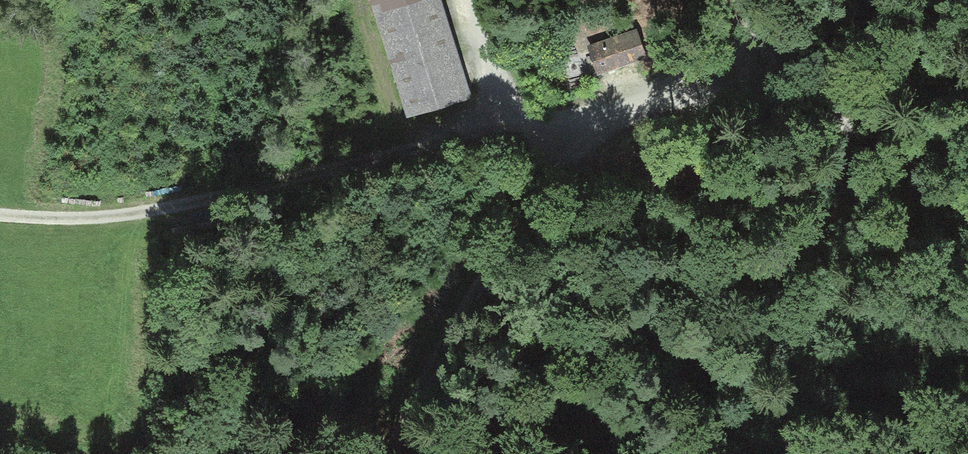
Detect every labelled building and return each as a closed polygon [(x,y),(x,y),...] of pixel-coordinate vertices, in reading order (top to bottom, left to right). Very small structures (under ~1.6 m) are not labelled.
[(373,5),(410,119),(477,98),(445,0),(390,0),(373,5)] [(621,40),(592,49),(598,69),(627,59),(621,40)]
